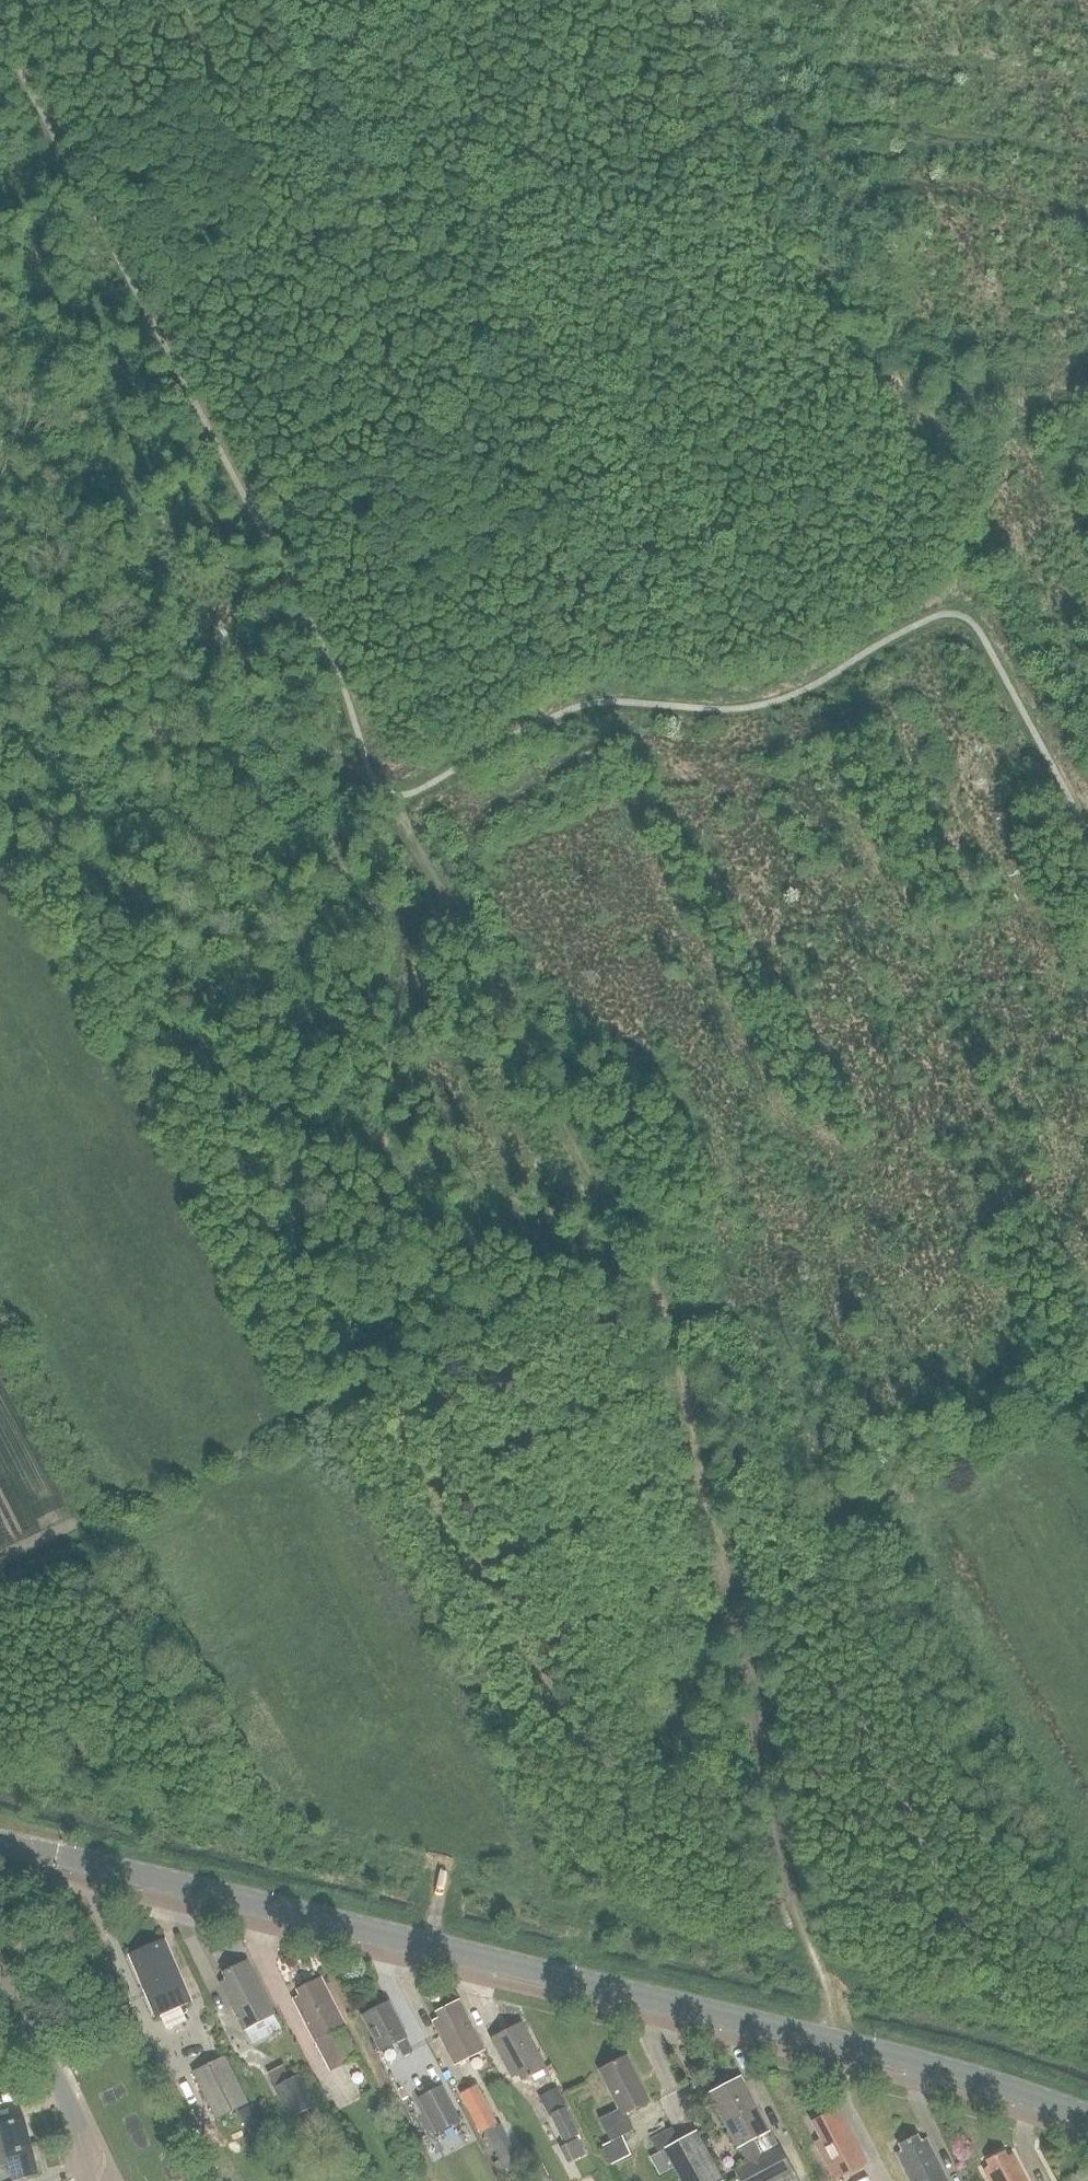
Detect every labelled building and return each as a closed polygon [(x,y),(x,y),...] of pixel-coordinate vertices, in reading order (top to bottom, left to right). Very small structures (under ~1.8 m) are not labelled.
[(181,2007),(193,2002),(167,1941),(132,1956),(158,2017),(161,2016),(169,2012),(181,2007)] [(222,1983),(220,1984),(245,2031),(246,2030),(275,2016),(247,1962),(225,1974),(228,1980),(222,1983)] [(360,2059),(345,2029),(348,2028),(323,1978),(299,1990),(302,1997),(295,2000),(332,2073),(360,2059)] [(437,2012),(440,2018),(434,2022),(457,2066),(486,2051),(460,2000),(437,2012)] [(414,2053),(407,2039),(409,2038),(391,2003),(364,2017),(382,2052),(398,2044),(405,2058),(414,2053)] [(169,2012),(161,2016),(167,2030),(187,2021),(181,2007),(169,2012)] [(514,2078),(520,2075),(523,2081),(547,2069),(523,2024),(493,2040),(514,2078)] [(249,2105),(226,2057),(193,2073),(216,2121),(249,2105)] [(612,2143),(636,2131),(628,2114),(651,2102),(629,2057),(602,2071),(621,2110),(600,2120),(612,2143)] [(299,2077),(274,2089),(290,2120),(315,2107),(299,2077)] [(711,2094),(740,2150),(741,2149),(749,2165),(736,2172),(741,2180),(799,2180),(781,2148),(764,2157),(756,2141),(771,2133),(742,2077),(711,2094)] [(442,2085),(419,2097),(437,2132),(460,2120),(442,2085)] [(478,2085),(461,2094),(465,2103),(477,2127),(494,2118),(482,2094),(478,2085)] [(561,2095),(543,2104),(550,2118),(551,2118),(565,2144),(581,2136),(567,2110),(568,2109),(561,2095)] [(852,2173),(868,2165),(839,2110),(813,2124),(822,2141),(816,2144),(836,2180),(837,2180),(852,2173)] [(318,2113),(301,2122),(309,2137),(326,2127),(318,2113)] [(5,2151),(6,2153),(8,2153),(31,2147),(31,2145),(24,2118),(0,2124),(0,2153),(5,2151)] [(501,2124),(485,2132),(499,2160),(504,2170),(505,2172),(520,2164),(501,2124)] [(653,2140),(660,2154),(665,2151),(681,2180),(725,2180),(698,2132),(680,2141),(674,2145),(667,2132),(653,2140)] [(904,2152),(898,2155),(912,2180),(949,2180),(928,2140),(922,2143),(919,2137),(901,2146),(904,2152)] [(579,2140),(566,2147),(573,2162),(587,2155),(579,2140)] [(10,2165),(13,2180),(15,2180),(38,2175),(31,2147),(8,2153),(6,2153),(5,2151),(0,2153),(0,2168),(10,2165)] [(1009,2158),(1006,2152),(988,2162),(991,2168),(985,2171),(990,2180),(1027,2180),(1014,2156),(1009,2158)] [(499,2160),(494,2163),(498,2172),(504,2170),(499,2160)]
